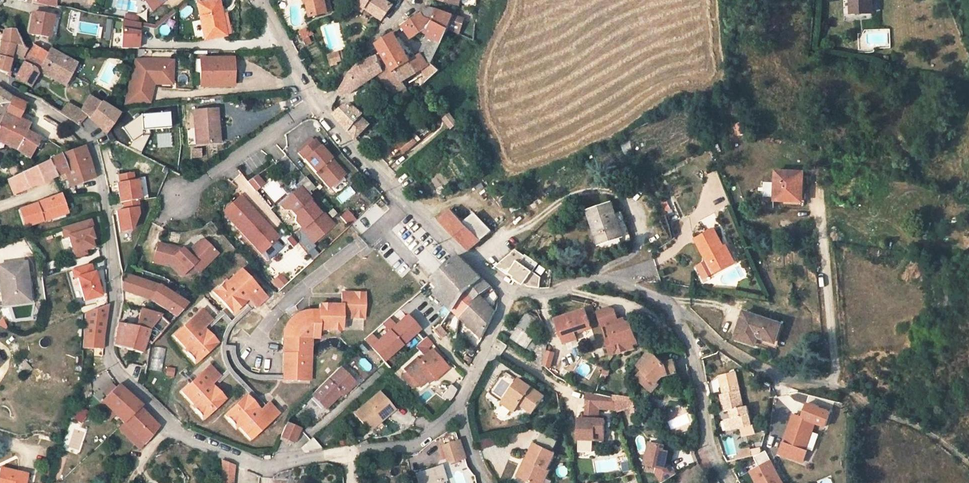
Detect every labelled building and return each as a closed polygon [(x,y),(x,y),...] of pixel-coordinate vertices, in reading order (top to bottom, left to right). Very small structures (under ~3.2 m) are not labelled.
[(153,8),(160,2),(158,0),(146,0),(153,8)] [(217,0),(197,4),(204,39),(224,35),(217,0)] [(309,1),(312,16),(329,12),(326,0),(308,0),(309,1)] [(354,0),(382,19),(393,5),(385,0),(354,0)] [(477,9),(477,0),(440,0),(477,9)] [(851,13),(874,12),(873,0),(850,0),(851,13)] [(429,7),(424,12),(431,23),(433,20),(449,28),(458,33),(464,19),(454,15),(432,7),(429,7)] [(405,23),(405,24),(411,32),(408,34),(411,38),(424,30),(430,34),(442,41),(449,28),(433,20),(431,23),(424,12),(405,23)] [(50,16),(30,13),(27,34),(47,37),(50,16)] [(169,19),(167,25),(173,28),(176,22),(169,19)] [(142,23),(123,20),(122,49),(140,49),(142,23)] [(405,24),(403,27),(408,34),(411,32),(405,24)] [(308,27),(298,32),(301,39),(312,34),(308,27)] [(3,29),(0,43),(0,71),(7,73),(6,74),(9,76),(11,68),(8,67),(11,57),(14,45),(23,47),(19,36),(18,36),(15,29),(13,29),(8,29),(3,29)] [(393,33),(378,43),(394,69),(412,60),(411,59),(404,47),(393,33)] [(442,41),(430,34),(421,52),(422,53),(430,64),(432,63),(442,41)] [(32,44),(29,51),(23,61),(36,69),(36,70),(37,70),(47,53),(32,44)] [(23,47),(14,45),(11,57),(23,61),(26,49),(23,47)] [(49,49),(47,53),(37,70),(44,74),(45,75),(46,75),(47,76),(48,76),(47,79),(52,82),(53,79),(65,86),(68,80),(71,74),(76,64),(51,50),(49,49)] [(339,53),(329,55),(331,65),(336,64),(336,62),(341,60),(339,53)] [(411,59),(412,60),(394,69),(403,81),(426,67),(433,74),(438,69),(432,63),(430,64),(422,53),(411,59)] [(379,55),(360,62),(350,74),(344,85),(341,91),(343,95),(351,92),(380,73),(390,90),(380,96),(384,101),(394,96),(394,95),(407,87),(403,81),(394,69),(393,70),(389,65),(384,68),(379,55)] [(156,85),(175,85),(176,59),(135,57),(124,106),(151,105),(156,85)] [(200,59),(200,73),(200,86),(232,86),(232,58),(200,59)] [(36,69),(23,61),(14,79),(27,85),(29,87),(37,73),(36,70),(36,69)] [(4,113),(12,98),(0,89),(0,121),(4,113)] [(101,103),(89,95),(81,110),(87,116),(90,118),(101,103)] [(26,105),(12,98),(4,113),(19,120),(26,105)] [(364,113),(350,101),(339,111),(336,113),(349,130),(361,116),(364,113)] [(67,103),(58,112),(78,125),(87,116),(81,110),(67,103)] [(101,103),(90,118),(105,134),(108,128),(118,114),(101,103)] [(216,109),(193,111),(195,128),(200,127),(201,143),(218,142),(216,109)] [(451,111),(442,117),(451,129),(459,123),(451,111)] [(0,121),(0,142),(15,149),(29,160),(34,149),(38,141),(39,140),(25,131),(28,125),(19,120),(4,113),(0,121)] [(361,116),(349,130),(351,131),(356,137),(370,124),(361,116)] [(407,150),(418,141),(412,133),(400,142),(407,150)] [(333,159),(317,139),(301,153),(331,189),(347,176),(340,167),(338,168),(332,160),(333,159)] [(42,143),(38,141),(34,149),(38,151),(42,143)] [(63,153),(61,154),(68,171),(70,176),(74,187),(94,179),(92,168),(84,146),(63,153)] [(61,154),(47,160),(55,178),(65,173),(68,171),(61,154)] [(47,160),(22,173),(29,188),(54,178),(55,178),(47,160)] [(804,171),(777,170),(775,199),(786,199),(800,200),(800,187),(803,187),(804,171)] [(7,180),(8,181),(14,194),(29,188),(22,173),(7,180)] [(132,181),(131,173),(118,175),(119,183),(116,183),(119,202),(122,201),(123,210),(115,211),(119,231),(130,230),(136,214),(135,208),(137,208),(136,200),(138,199),(136,180),(132,181)] [(256,176),(247,182),(255,191),(263,184),(256,176)] [(302,188),(307,194),(314,188),(305,178),(298,185),(293,179),(284,186),(292,196),(302,188)] [(800,200),(786,199),(786,204),(805,204),(806,187),(803,187),(800,187),(800,200)] [(312,243),(333,226),(322,212),(320,213),(317,210),(311,203),(313,201),(307,194),(302,188),(292,196),(282,204),(286,209),(292,209),(296,214),(296,221),(302,228),(300,229),(312,243)] [(60,196),(20,209),(25,227),(66,213),(60,196)] [(232,214),(245,202),(240,196),(223,212),(232,221),(232,214)] [(232,221),(261,253),(276,239),(261,224),(263,222),(245,202),(232,214),(232,221)] [(613,202),(589,210),(595,227),(596,232),(600,243),(624,235),(616,212),(613,202)] [(452,208),(439,220),(469,250),(492,230),(475,213),(464,221),(452,208)] [(345,209),(338,215),(348,226),(355,220),(345,209)] [(622,210),(616,212),(624,235),(626,242),(632,240),(622,210)] [(68,239),(74,256),(96,250),(94,242),(98,241),(91,220),(60,228),(64,239),(68,239)] [(364,232),(368,226),(360,220),(356,226),(364,232)] [(261,224),(276,239),(278,237),(263,222),(261,224)] [(715,228),(696,238),(707,260),(713,272),(730,264),(721,246),(723,245),(715,228)] [(218,253),(205,239),(187,251),(183,247),(182,248),(159,241),(155,258),(167,263),(169,261),(182,274),(192,265),(196,261),(202,268),(218,253)] [(723,245),(721,246),(730,264),(736,261),(727,243),(723,245)] [(524,280),(529,283),(540,286),(543,276),(534,272),(538,263),(525,253),(524,255),(515,248),(495,265),(507,273),(508,271),(513,274),(512,277),(519,281),(520,280),(524,282),(524,280)] [(433,279),(440,287),(437,290),(454,309),(481,278),(465,261),(459,255),(449,263),(436,275),(437,276),(433,279)] [(713,272),(707,260),(698,265),(704,277),(713,272)] [(192,265),(199,272),(202,268),(196,261),(192,265)] [(0,266),(0,286),(2,306),(15,304),(14,301),(26,299),(24,284),(27,284),(26,278),(24,263),(0,266)] [(77,278),(84,301),(100,296),(98,287),(96,282),(94,273),(92,273),(90,264),(72,270),(74,279),(77,278)] [(227,278),(214,290),(233,311),(244,299),(251,306),(254,303),(256,305),(267,295),(242,267),(228,279),(227,278)] [(120,277),(122,290),(150,299),(159,285),(122,272),(120,277)] [(27,284),(24,284),(26,299),(14,301),(15,304),(33,302),(30,277),(26,278),(27,284)] [(489,286),(481,278),(454,309),(460,316),(471,305),(475,309),(485,300),(484,298),(480,294),(489,286)] [(159,285),(150,299),(176,315),(187,303),(159,285)] [(484,298),(485,300),(475,309),(471,305),(460,316),(482,337),(490,321),(497,307),(494,307),(494,300),(497,297),(493,291),(484,298)] [(288,380),(312,381),(313,337),(320,337),(320,329),(343,330),(343,317),(366,318),(366,293),(344,293),(343,305),(321,305),(321,311),(320,311),(319,311),(318,310),(317,310),(308,310),(308,311),(307,311),(306,311),(299,314),(296,316),(295,317),(294,318),(289,325),(288,326),(287,327),(286,332),(286,333),(286,334),(285,334),(286,335),(285,335),(285,354),(289,355),(291,354),(291,359),(289,359),(288,380)] [(106,306),(85,314),(84,337),(103,338),(106,306)] [(182,349),(193,361),(216,341),(205,329),(212,324),(209,321),(212,318),(202,308),(172,335),(184,348),(182,349)] [(585,309),(557,319),(565,342),(577,338),(575,330),(590,325),(585,309)] [(608,309),(597,312),(602,328),(609,326),(613,339),(607,341),(611,355),(614,354),(617,349),(615,345),(623,342),(624,344),(630,347),(637,345),(630,325),(626,323),(624,323),(623,320),(617,322),(613,311),(608,309)] [(157,314),(143,310),(138,325),(137,327),(148,330),(157,314)] [(781,323),(745,311),(736,337),(755,343),(756,341),(758,336),(775,342),(781,323)] [(540,320),(527,312),(518,326),(519,327),(531,334),(540,320)] [(168,324),(157,314),(148,330),(145,341),(149,345),(168,324)] [(371,333),(364,340),(383,361),(419,330),(406,316),(396,326),(392,321),(385,327),(389,332),(378,341),(371,333)] [(385,327),(392,321),(389,318),(382,324),(385,327)] [(126,325),(118,322),(114,346),(141,353),(145,341),(148,330),(137,327),(126,325)] [(758,336),(756,341),(777,347),(784,325),(781,323),(775,342),(758,336)] [(531,334),(519,327),(511,338),(527,348),(528,347),(535,337),(531,334)] [(103,338),(84,337),(83,348),(102,349),(103,338)] [(540,340),(535,337),(528,347),(533,350),(540,340)] [(540,340),(533,350),(530,360),(542,368),(542,365),(547,343),(540,340)] [(634,349),(633,346),(630,347),(624,344),(623,342),(615,345),(617,349),(614,354),(611,355),(612,357),(634,349)] [(416,358),(404,369),(407,372),(417,383),(420,386),(427,380),(431,376),(433,378),(434,378),(446,368),(430,350),(419,361),(416,358)] [(637,364),(644,370),(638,377),(653,390),(659,384),(657,382),(660,378),(659,377),(662,373),(663,375),(678,371),(674,360),(664,363),(658,357),(650,350),(637,364)] [(32,370),(22,358),(15,364),(26,375),(32,370)] [(129,362),(125,376),(138,380),(142,366),(129,362)] [(217,376),(207,365),(179,391),(191,404),(190,405),(201,418),(223,398),(212,387),(218,382),(214,378),(217,376)] [(166,366),(164,375),(173,377),(175,368),(166,366)] [(354,385),(338,369),(311,396),(323,408),(337,394),(341,398),(354,385)] [(407,372),(402,376),(412,388),(417,383),(407,372)] [(722,385),(738,382),(737,373),(720,375),(722,385)] [(544,395),(519,378),(503,402),(515,410),(520,403),(533,412),(544,395)] [(723,394),(720,395),(723,412),(731,411),(732,418),(728,419),(729,430),(750,427),(746,408),(743,408),(738,382),(722,385),(723,394)] [(448,384),(442,398),(450,401),(456,388),(448,384)] [(117,386),(101,402),(123,424),(139,408),(141,407),(117,386)] [(393,409),(378,392),(353,414),(366,429),(378,418),(380,421),(393,409)] [(612,398),(588,392),(586,405),(597,407),(616,410),(612,398)] [(611,394),(612,398),(616,410),(617,412),(629,408),(630,411),(635,409),(631,397),(611,394)] [(237,426),(250,439),(278,413),(268,403),(265,405),(262,402),(257,407),(246,395),(224,415),(236,427),(237,426)] [(791,421),(780,453),(803,461),(817,423),(829,427),(835,410),(823,406),(809,400),(803,417),(793,414),(791,421)] [(499,413),(507,417),(511,409),(503,405),(499,413)] [(597,407),(586,405),(585,413),(581,414),(581,418),(596,419),(597,407)] [(78,406),(70,415),(81,424),(88,414),(78,406)] [(139,408),(123,424),(143,444),(157,426),(139,408)] [(380,421),(378,418),(366,429),(369,432),(380,421)] [(581,418),(578,418),(577,438),(603,439),(604,419),(596,419),(581,418)] [(286,423),(280,439),(292,444),(295,441),(300,429),(286,423)] [(540,442),(556,445),(558,438),(542,435),(540,442)] [(480,439),(481,448),(494,446),(493,437),(480,439)] [(311,439),(303,446),(307,453),(320,450),(311,439)] [(665,443),(647,439),(643,463),(656,466),(654,476),(660,482),(676,472),(672,464),(666,463),(669,449),(664,448),(665,443)] [(457,441),(441,446),(445,460),(449,464),(463,459),(457,441)] [(529,461),(521,476),(534,482),(542,482),(549,470),(546,469),(554,453),(534,444),(526,460),(529,461)] [(739,458),(753,456),(752,447),(738,449),(739,458)] [(765,449),(753,455),(759,466),(751,470),(758,482),(783,482),(765,449)] [(680,466),(697,462),(695,451),(677,455),(680,466)] [(526,460),(526,459),(518,475),(521,476),(529,461),(526,460)] [(234,466),(221,461),(221,475),(233,476),(234,466)] [(418,482),(440,482),(444,481),(440,467),(415,474),(418,482)] [(0,469),(0,471),(0,482),(25,482),(26,475),(0,469)] [(221,475),(221,482),(232,482),(233,476),(221,475)]
